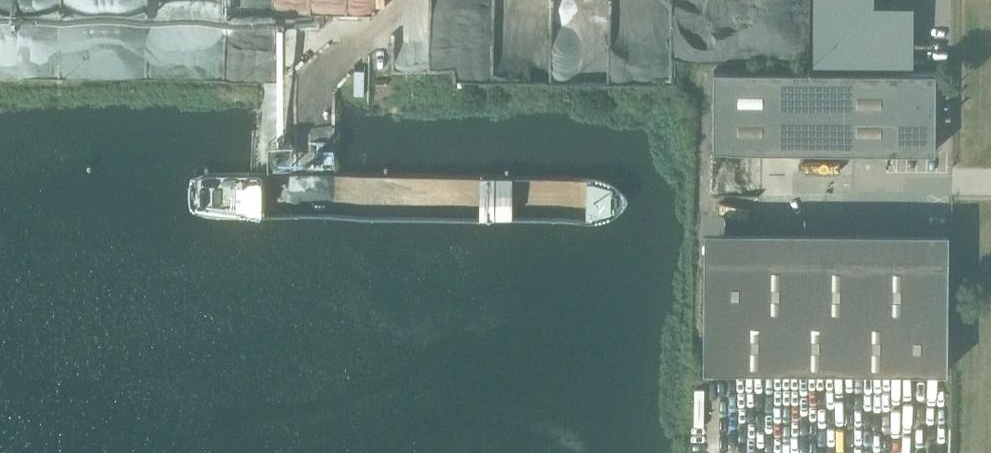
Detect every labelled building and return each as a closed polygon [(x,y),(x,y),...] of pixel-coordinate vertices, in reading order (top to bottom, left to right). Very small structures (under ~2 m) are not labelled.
[(374,10),(374,0),(278,0),(278,8),(374,10)] [(934,111),(934,71),(713,70),(712,150),(761,150),(897,151),(934,151),(934,111)] [(730,226),(730,212),(705,213),(705,226),(730,226)] [(704,228),(703,256),(947,258),(948,230),(704,228)] [(947,370),(947,258),(703,256),(703,368),(947,370)]
